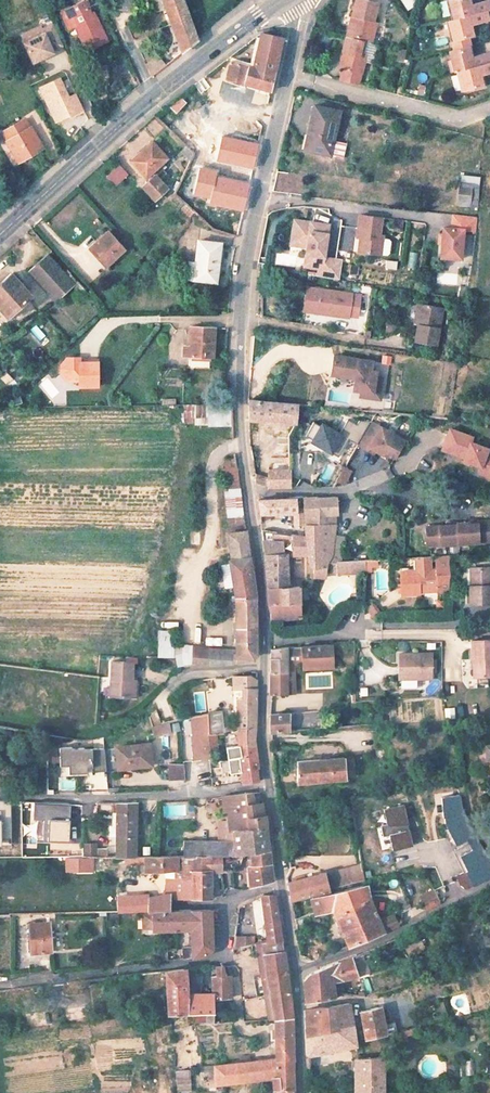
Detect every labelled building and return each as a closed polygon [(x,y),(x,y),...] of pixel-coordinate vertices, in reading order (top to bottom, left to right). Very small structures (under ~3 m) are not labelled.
[(181,51),(193,41),(196,39),(194,32),(182,0),(161,0),(181,51)] [(361,0),(356,0),(351,18),(355,19),(350,37),(346,37),(345,36),(340,55),(344,56),(340,70),(337,81),(357,86),(365,55),(361,55),(364,41),(371,43),(375,24),(373,23),(378,5),(361,0)] [(452,21),(446,22),(453,49),(445,51),(451,73),(458,71),(463,91),(483,86),(481,76),(489,73),(489,63),(487,63),(484,54),(466,59),(461,40),(471,38),(468,27),(486,22),(484,13),(489,11),(489,10),(487,0),(469,5),(468,0),(447,0),(452,21)] [(84,1),(69,8),(72,14),(87,7),(84,1)] [(69,8),(59,13),(67,31),(75,27),(86,52),(106,41),(95,17),(93,19),(87,7),(72,14),(69,8)] [(355,19),(351,18),(346,37),(350,37),(355,19)] [(62,46),(52,25),(41,31),(43,35),(24,45),(33,63),(53,54),(51,51),(62,46)] [(229,61),(226,77),(270,90),(281,39),(281,38),(261,33),(252,68),(229,61)] [(399,50),(396,60),(404,62),(406,51),(399,50)] [(142,71),(133,53),(126,57),(135,74),(142,71)] [(143,64),(150,75),(165,65),(157,54),(143,64)] [(68,97),(59,78),(39,88),(56,122),(83,109),(75,94),(68,97)] [(234,116),(237,106),(222,101),(218,111),(234,116)] [(339,112),(313,107),(303,149),(329,154),(339,112)] [(41,147),(30,127),(28,128),(23,119),(2,131),(6,140),(5,140),(16,161),(41,147)] [(203,136),(189,132),(186,145),(195,154),(199,154),(203,136)] [(166,158),(152,140),(131,158),(146,176),(147,175),(150,178),(143,184),(154,198),(167,187),(159,177),(165,172),(159,164),(166,158)] [(118,164),(105,174),(114,184),(126,174),(118,164)] [(274,187),(295,190),(298,171),(277,168),(274,187)] [(455,205),(477,206),(478,174),(456,174),(455,205)] [(464,229),(476,230),(477,217),(453,213),(452,228),(443,227),(441,257),(462,259),(464,229)] [(380,217),(359,214),(356,237),(359,237),(357,251),(379,254),(381,239),(381,237),(377,236),(380,217)] [(314,275),(339,279),(342,258),(324,255),(329,222),(280,215),(277,242),(302,245),(299,266),(315,268),(314,275)] [(215,218),(212,227),(234,233),(236,224),(215,218)] [(108,232),(91,247),(107,264),(123,250),(108,232)] [(387,240),(381,239),(379,254),(385,255),(388,252),(389,244),(387,240)] [(218,243),(196,241),(194,265),(188,265),(186,278),(215,282),(218,243)] [(46,255),(28,271),(54,299),(72,284),(46,255)] [(10,273),(0,282),(0,306),(8,314),(30,295),(10,273)] [(318,309),(321,290),(308,288),(305,312),(317,314),(318,309)] [(364,297),(321,290),(318,309),(329,310),(328,316),(352,319),(353,314),(361,315),(364,297)] [(419,304),(416,325),(421,326),(424,305),(419,304)] [(439,347),(446,309),(424,305),(421,326),(418,343),(439,347)] [(34,325),(29,331),(40,340),(45,334),(34,325)] [(214,327),(190,326),(189,357),(212,358),(214,327)] [(369,360),(330,354),(329,370),(351,373),(352,376),(351,388),(358,389),(379,391),(380,380),(372,379),(373,370),(368,369),(369,360)] [(70,383),(81,383),(81,387),(99,387),(99,363),(82,363),(82,361),(82,359),(70,359),(63,366),(63,377),(70,383)] [(249,420),(296,422),(296,412),(321,414),(322,405),(296,403),(296,404),(248,400),(248,401),(249,420)] [(204,406),(203,403),(182,404),(183,426),(232,424),(231,405),(204,406)] [(317,420),(306,441),(329,453),(340,432),(317,420)] [(371,421),(357,444),(368,450),(370,447),(375,450),(383,454),(384,451),(388,453),(395,457),(407,437),(396,430),(394,434),(371,421)] [(470,442),(471,437),(450,429),(442,449),(464,457),(463,460),(480,467),(478,472),(489,477),(489,453),(486,451),(487,449),(470,442)] [(329,480),(335,467),(329,464),(322,477),(329,480)] [(348,472),(342,469),(336,481),(341,484),(348,472)] [(290,471),(265,470),(265,487),(290,487),(290,471)] [(338,514),(337,498),(318,499),(318,498),(303,499),(305,525),(320,525),(319,515),(338,514)] [(258,512),(259,514),(298,512),(298,515),(295,515),(295,519),(295,523),(302,523),(301,510),(300,510),(300,503),(295,503),(295,499),(257,499),(258,512)] [(427,524),(429,545),(489,541),(489,518),(478,519),(478,521),(470,521),(470,519),(449,520),(449,522),(427,524)] [(305,525),(305,536),(261,530),(262,539),(264,556),(275,554),(286,554),(308,553),(308,563),(313,566),(326,566),(326,561),(332,553),(337,524),(320,525),(305,525)] [(245,530),(227,532),(230,559),(228,560),(238,653),(235,653),(236,662),(247,659),(247,657),(251,659),(256,655),(255,593),(253,577),(250,562),(245,530)] [(287,585),(286,554),(275,554),(264,556),(266,586),(287,585)] [(412,569),(402,569),(403,592),(422,591),(422,587),(440,586),(440,591),(452,590),(452,554),(438,555),(439,567),(431,568),(431,556),(412,556),(412,569)] [(330,561),(330,572),(363,571),(364,571),(365,559),(354,559),(350,560),(344,559),(335,561),(330,561)] [(313,574),(325,576),(326,566),(313,566),(313,574)] [(473,604),(489,603),(489,567),(475,568),(476,585),(472,585),(473,604)] [(300,617),(298,584),(287,585),(266,586),(267,605),(268,605),(269,617),(300,617)] [(437,592),(438,608),(404,608),(405,621),(415,621),(414,620),(449,619),(449,592),(437,592)] [(377,613),(377,604),(365,605),(366,614),(377,613)] [(192,640),(198,641),(200,629),(194,627),(192,640)] [(471,642),(471,661),(476,661),(476,679),(489,678),(489,642),(471,642)] [(331,644),(301,647),(303,664),(303,667),(332,666),(331,644)] [(235,653),(192,646),(193,665),(236,662),(235,653)] [(286,647),(270,650),(271,671),(270,671),(270,693),(285,693),(286,667),(293,667),(300,668),(300,664),(303,664),(301,647),(301,646),(286,647)] [(431,653),(398,652),(397,677),(430,678),(431,653)] [(132,662),(111,661),(110,697),(135,698),(136,681),(131,681),(132,662)] [(242,700),(237,700),(238,729),(256,728),(256,689),(244,689),(242,700)] [(319,727),(317,710),(289,713),(291,729),(319,727)] [(151,724),(159,721),(155,711),(147,714),(151,724)] [(291,729),(289,713),(270,714),(270,726),(270,731),(291,729)] [(205,715),(207,736),(224,733),(222,714),(205,715)] [(210,759),(207,737),(207,736),(205,715),(190,716),(192,737),(191,737),(194,761),(210,759)] [(150,725),(152,736),(170,732),(167,721),(150,725)] [(226,747),(228,759),(242,756),(257,753),(256,747),(256,728),(238,729),(237,736),(239,745),(226,747)] [(138,766),(152,765),(150,744),(116,747),(118,767),(138,765),(138,766)] [(69,747),(59,747),(60,766),(66,766),(66,774),(84,773),(84,765),(89,765),(89,771),(105,771),(103,748),(81,749),(81,748),(69,748),(69,747)] [(242,756),(228,759),(230,773),(241,771),(243,782),(258,780),(256,767),(258,765),(257,753),(242,756)] [(357,755),(294,761),(295,781),(358,776),(357,755)] [(168,765),(168,779),(185,778),(183,764),(168,765)] [(104,772),(88,772),(88,788),(104,789),(104,772)] [(266,827),(265,814),(262,815),(261,803),(254,803),(253,792),(246,794),(248,829),(266,827)] [(246,794),(222,796),(224,811),(228,811),(231,831),(233,831),(248,829),(246,794)] [(117,856),(135,855),(137,802),(117,803),(117,837),(117,856)] [(386,849),(410,845),(403,803),(378,807),(386,849)] [(424,820),(413,822),(416,833),(426,831),(424,820)] [(234,843),(231,853),(240,853),(240,857),(243,857),(243,852),(249,852),(269,851),(266,827),(248,829),(233,831),(234,839),(234,843)] [(234,843),(234,839),(213,840),(183,841),(184,855),(203,854),(231,853),(234,843)] [(85,844),(85,856),(95,856),(95,849),(95,844),(85,844)] [(269,851),(249,852),(250,865),(247,865),(250,887),(272,882),(269,851)] [(220,871),(231,871),(231,853),(203,854),(203,871),(208,871),(220,871)] [(144,855),(144,870),(163,870),(177,867),(176,878),(166,878),(166,896),(171,901),(183,898),(184,871),(203,871),(203,854),(184,855),(144,855)] [(346,885),(341,867),(288,881),(290,899),(346,885)] [(183,898),(211,898),(208,871),(203,871),(184,871),(183,898)] [(351,903),(369,897),(366,884),(347,888),(349,897),(351,903)] [(331,892),(333,908),(351,903),(349,897),(347,888),(331,892)] [(418,896),(424,910),(440,903),(433,890),(418,896)] [(313,898),(315,913),(333,908),(331,892),(313,898)] [(275,896),(261,894),(268,940),(283,940),(275,896)] [(147,896),(117,895),(118,910),(152,909),(168,908),(171,901),(166,896),(147,896)] [(366,938),(397,926),(393,914),(378,920),(369,897),(351,903),(366,938)] [(362,940),(366,938),(351,903),(333,908),(333,913),(348,945),(362,940)] [(181,928),(190,929),(191,944),(192,957),(205,955),(211,949),(209,910),(168,908),(152,909),(152,927),(181,928)] [(51,923),(30,924),(31,952),(52,951),(51,923)] [(190,929),(181,928),(182,945),(191,944),(190,929)] [(251,934),(233,937),(231,949),(252,944),(251,934)] [(269,944),(263,946),(275,1021),(294,1018),(294,1014),(284,950),(283,940),(268,940),(269,944)] [(332,982),(358,977),(350,957),(337,962),(336,962),(309,973),(304,980),(304,1001),(334,997),(335,997),(332,982)] [(185,993),(183,969),(164,971),(167,1013),(194,1010),(211,1009),(211,998),(229,997),(228,975),(215,976),(209,976),(210,992),(185,993)] [(213,1025),(233,1023),(229,997),(211,998),(211,1009),(212,1025),(213,1025)] [(352,1025),(349,1003),(334,1005),(335,1029),(352,1025)] [(334,1005),(305,1009),(305,1035),(335,1029),(334,1005)] [(377,1006),(358,1012),(362,1023),(366,1039),(385,1034),(377,1006)] [(212,1025),(211,1009),(194,1010),(196,1026),(212,1025)] [(275,1021),(277,1060),(293,1060),(294,1018),(275,1021)] [(308,1055),(357,1046),(352,1025),(335,1029),(305,1035),(305,1052),(308,1055)] [(172,1050),(189,1049),(189,1040),(172,1041),(172,1050)] [(172,1090),(190,1090),(189,1051),(171,1051),(172,1090)] [(384,1057),(355,1059),(355,1092),(384,1092),(384,1057)] [(272,1078),(274,1091),(279,1091),(279,1092),(293,1092),(293,1060),(277,1060),(214,1064),(214,1083),(272,1078)]
